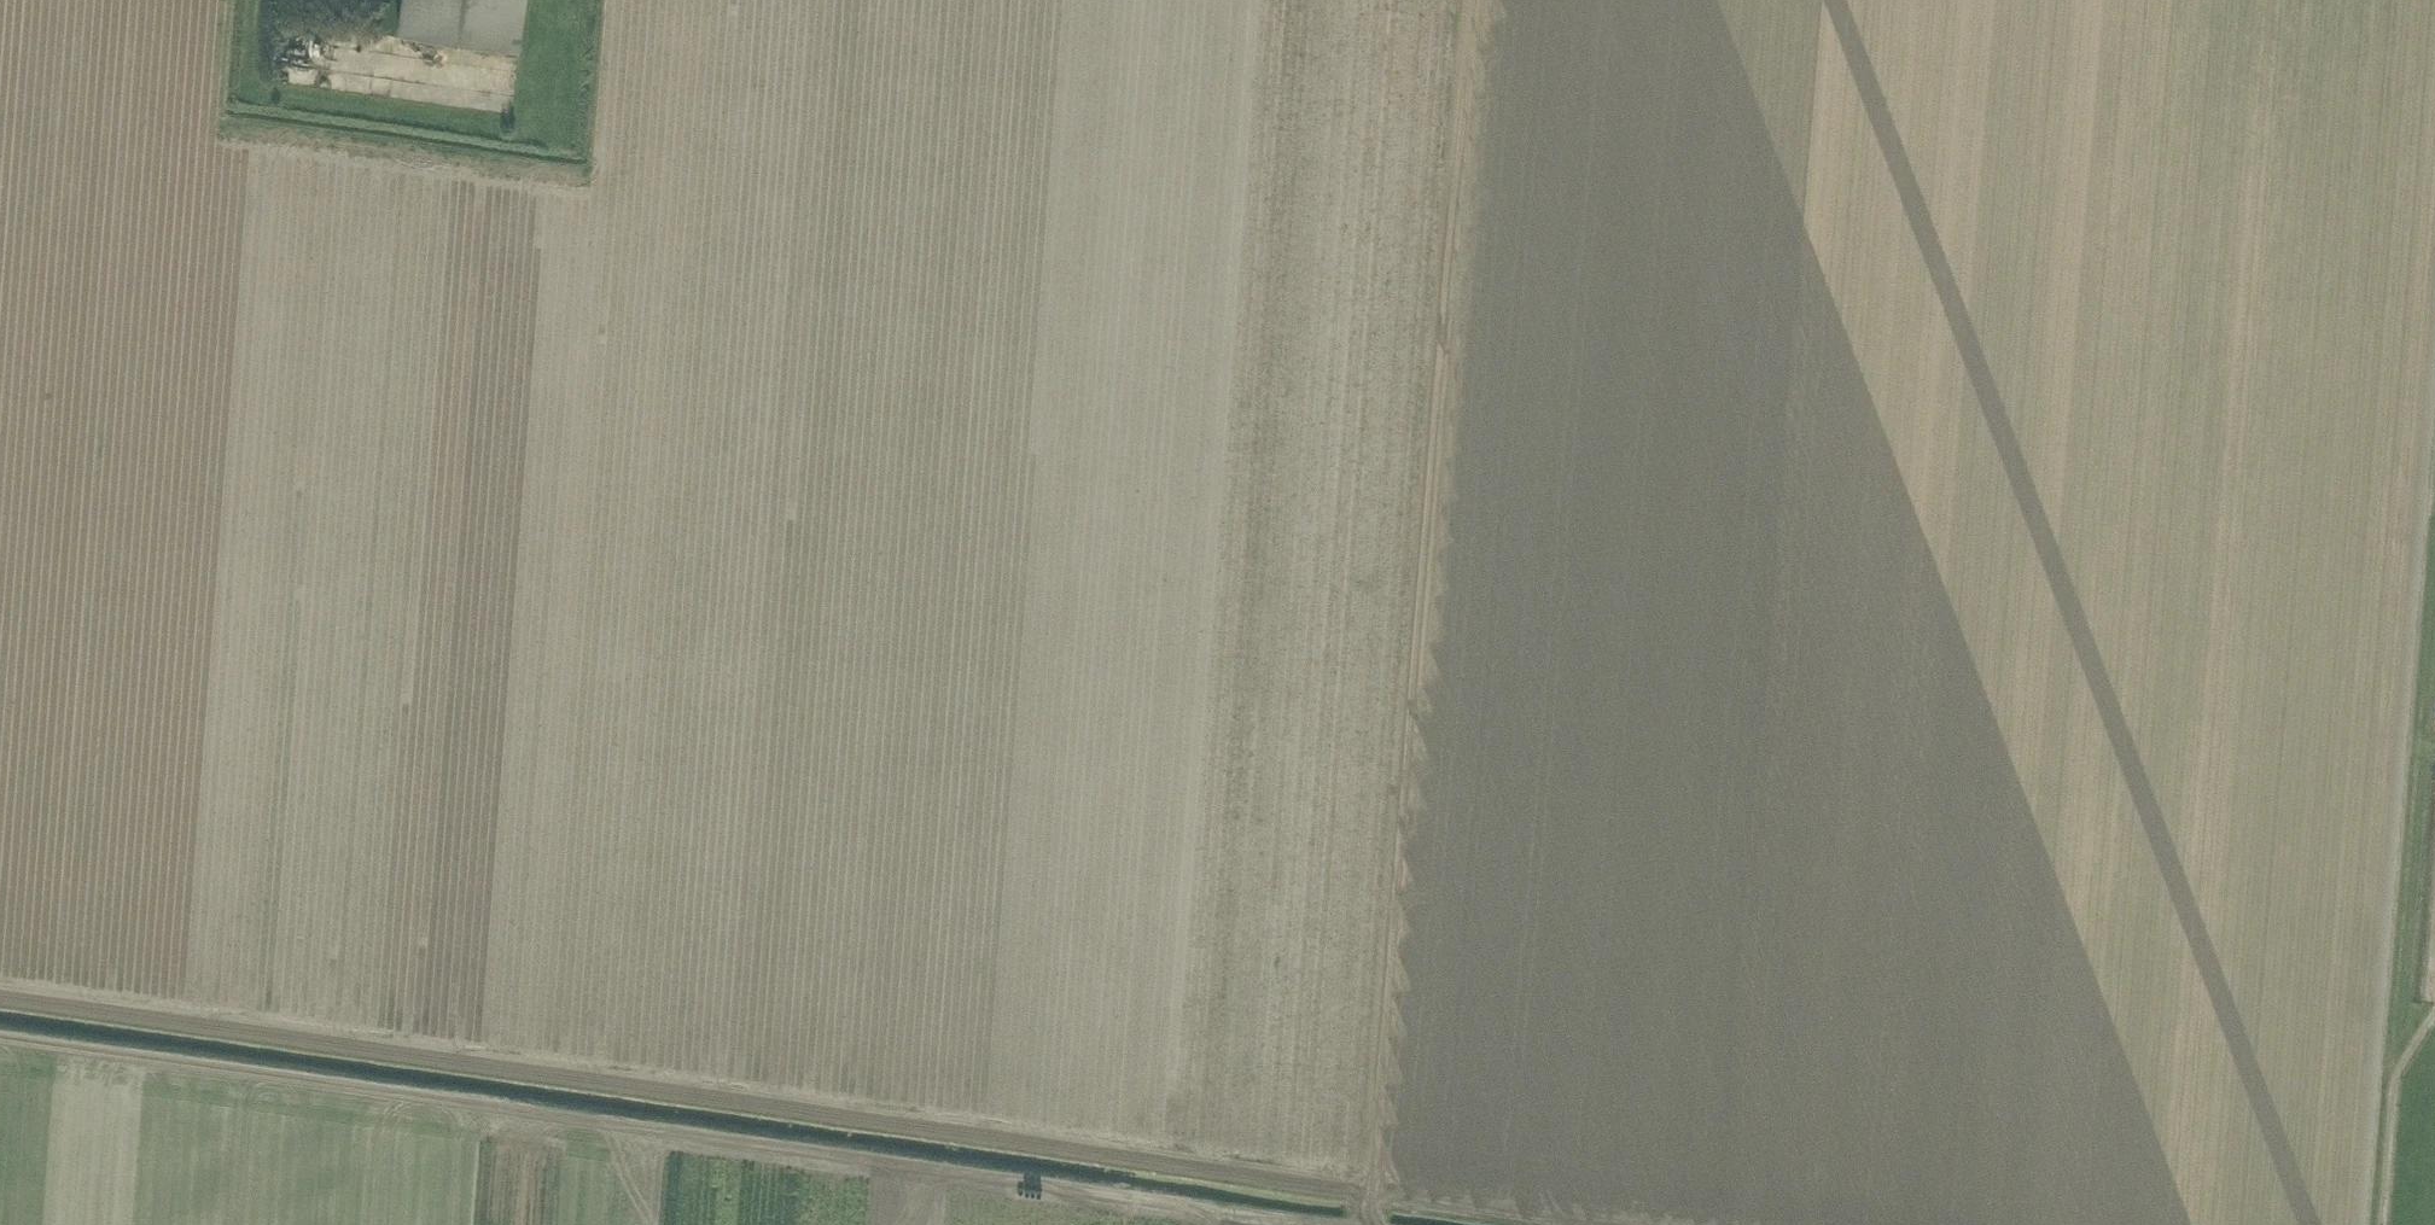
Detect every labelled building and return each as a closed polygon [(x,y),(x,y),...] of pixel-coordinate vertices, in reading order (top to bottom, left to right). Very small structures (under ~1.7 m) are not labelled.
[(399,30),(522,47),(529,0),(403,0),(399,30)]
